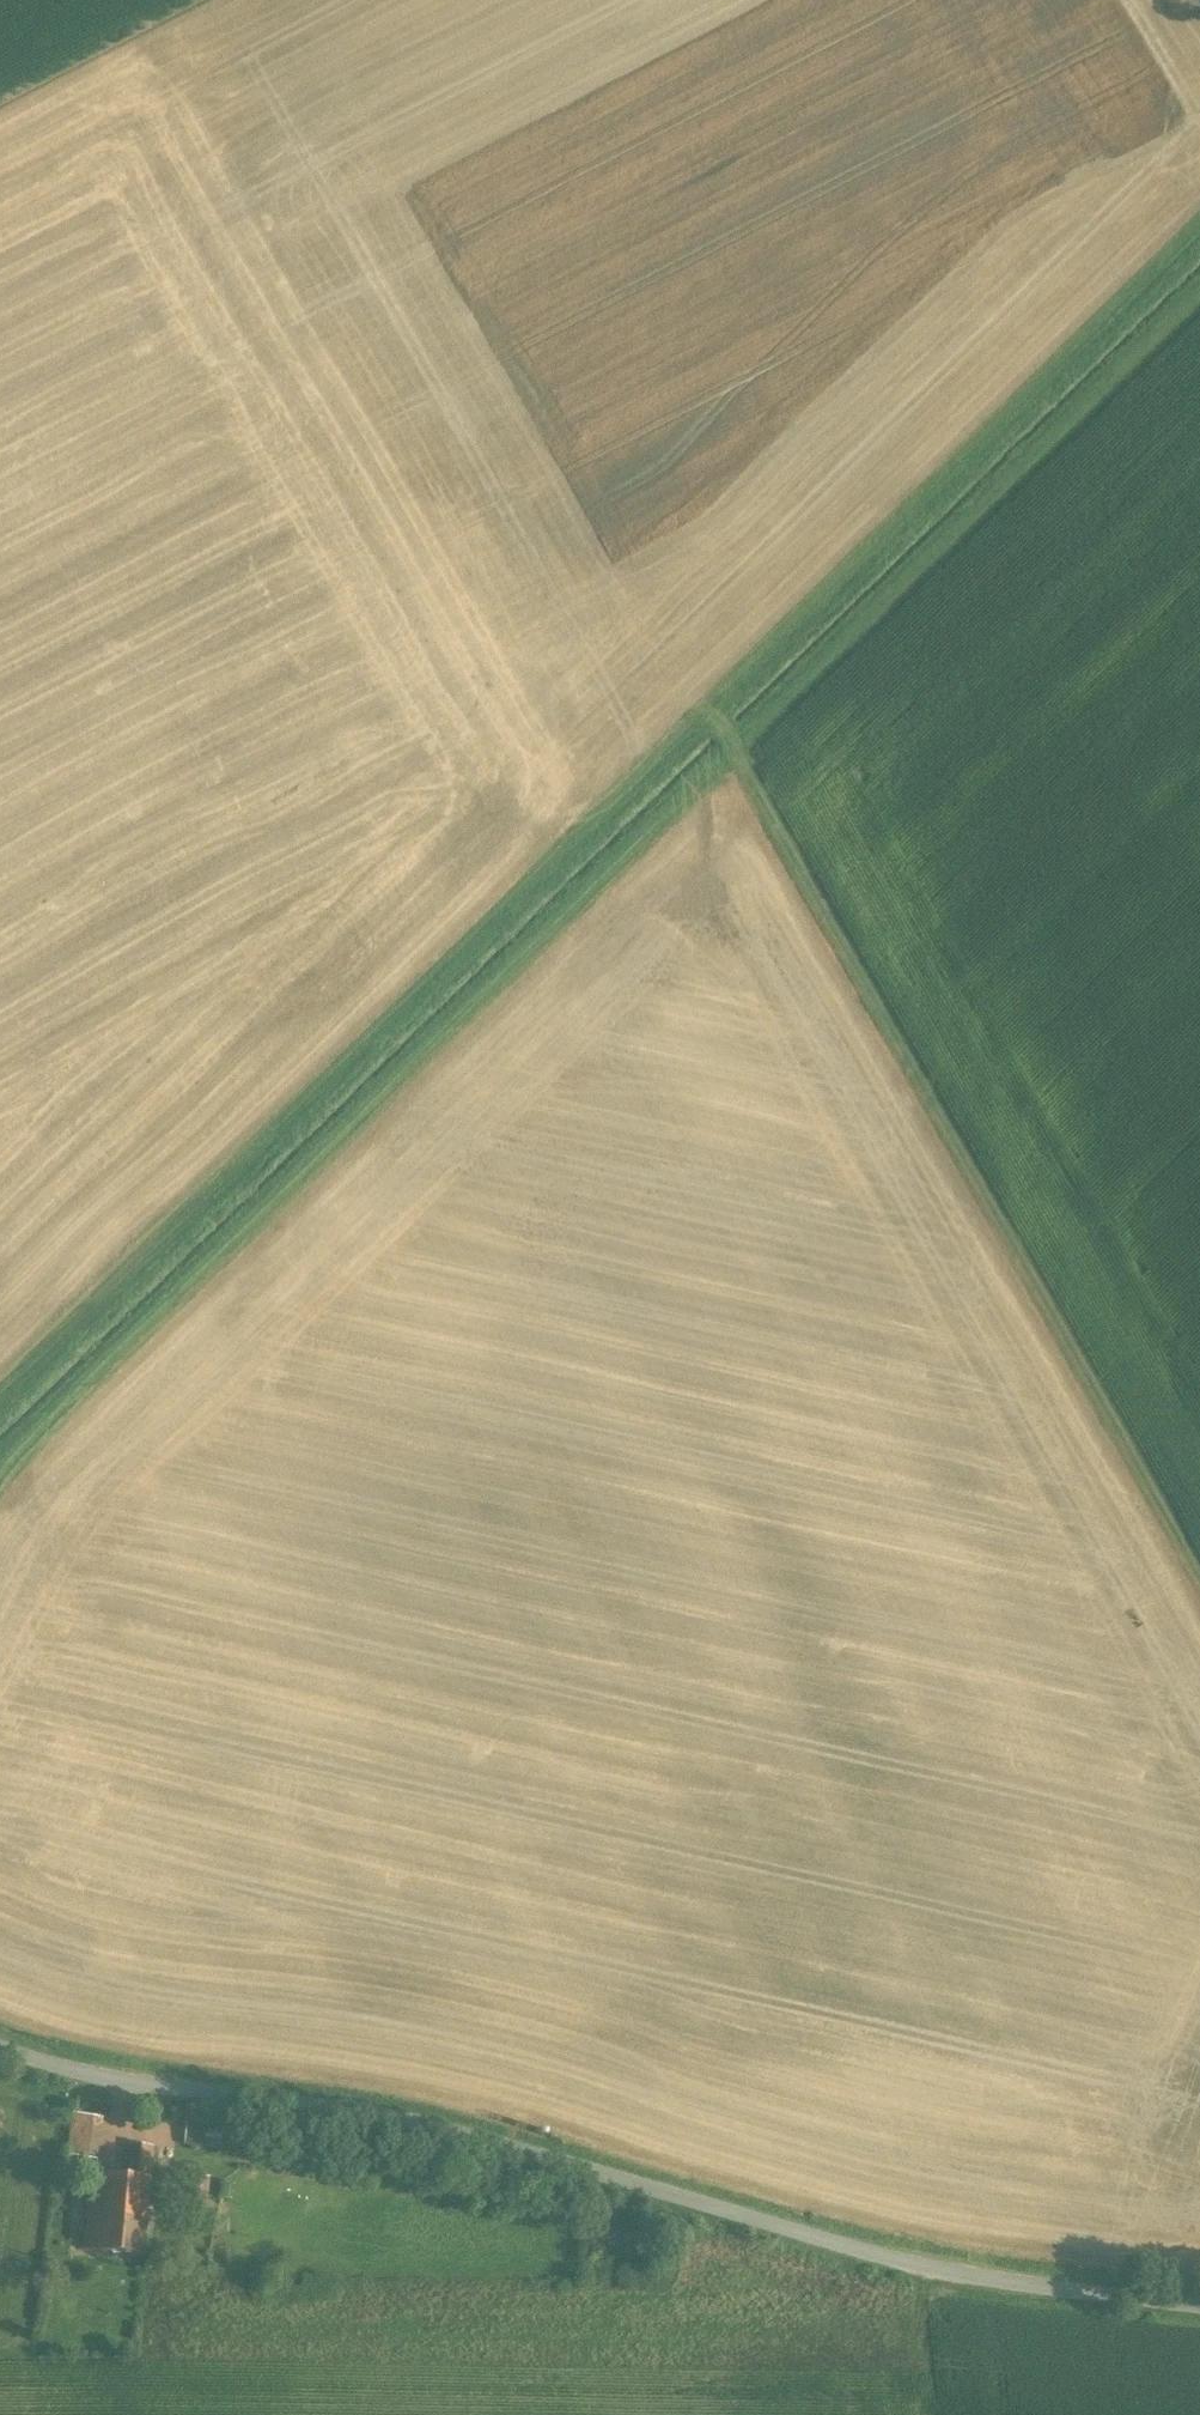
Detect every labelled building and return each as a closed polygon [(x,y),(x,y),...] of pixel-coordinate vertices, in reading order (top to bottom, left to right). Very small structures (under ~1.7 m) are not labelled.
[(84,2115),(61,2113),(55,2169),(87,2173),(89,2155),(79,2154),(84,2115)] [(218,2124),(186,2119),(181,2155),(213,2160),(218,2124)] [(128,2177),(92,2173),(84,2251),(141,2256),(152,2147),(132,2145),(128,2177)] [(184,2173),(181,2199),(206,2201),(208,2175),(184,2173)]
